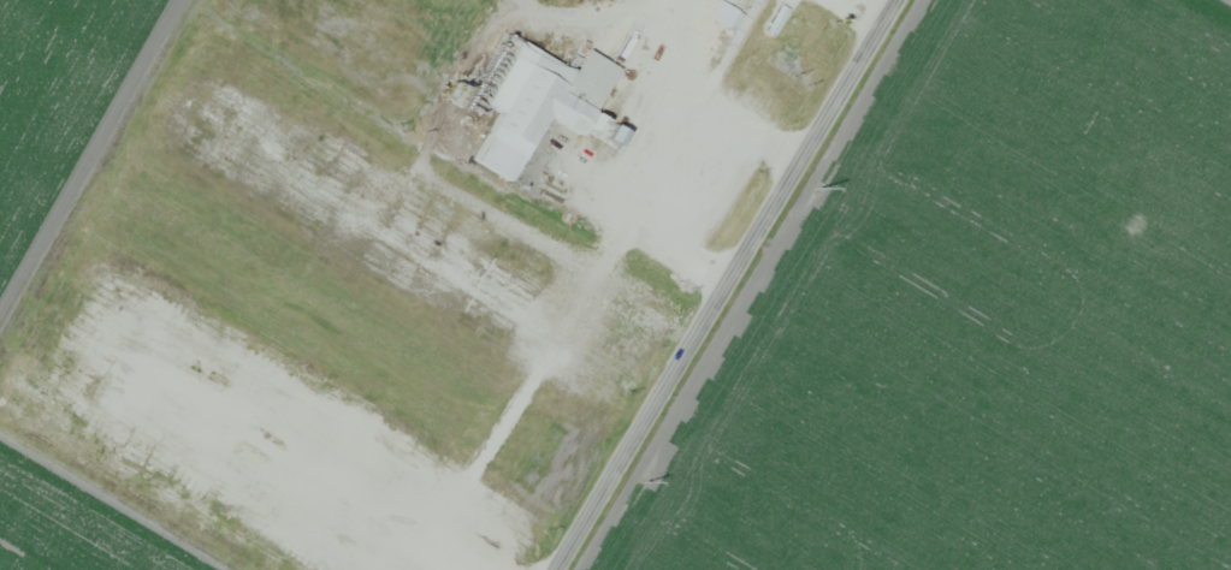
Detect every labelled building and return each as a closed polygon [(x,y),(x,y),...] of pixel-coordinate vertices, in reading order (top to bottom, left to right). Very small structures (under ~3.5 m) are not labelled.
[(770,14),(778,0),(796,0),(785,22),(770,14)] [(475,163),(541,198),(574,133),(582,137),(587,128),(601,135),(609,119),(596,113),(620,68),(587,51),(576,71),(520,43),(487,106),(501,113),(475,163)]
